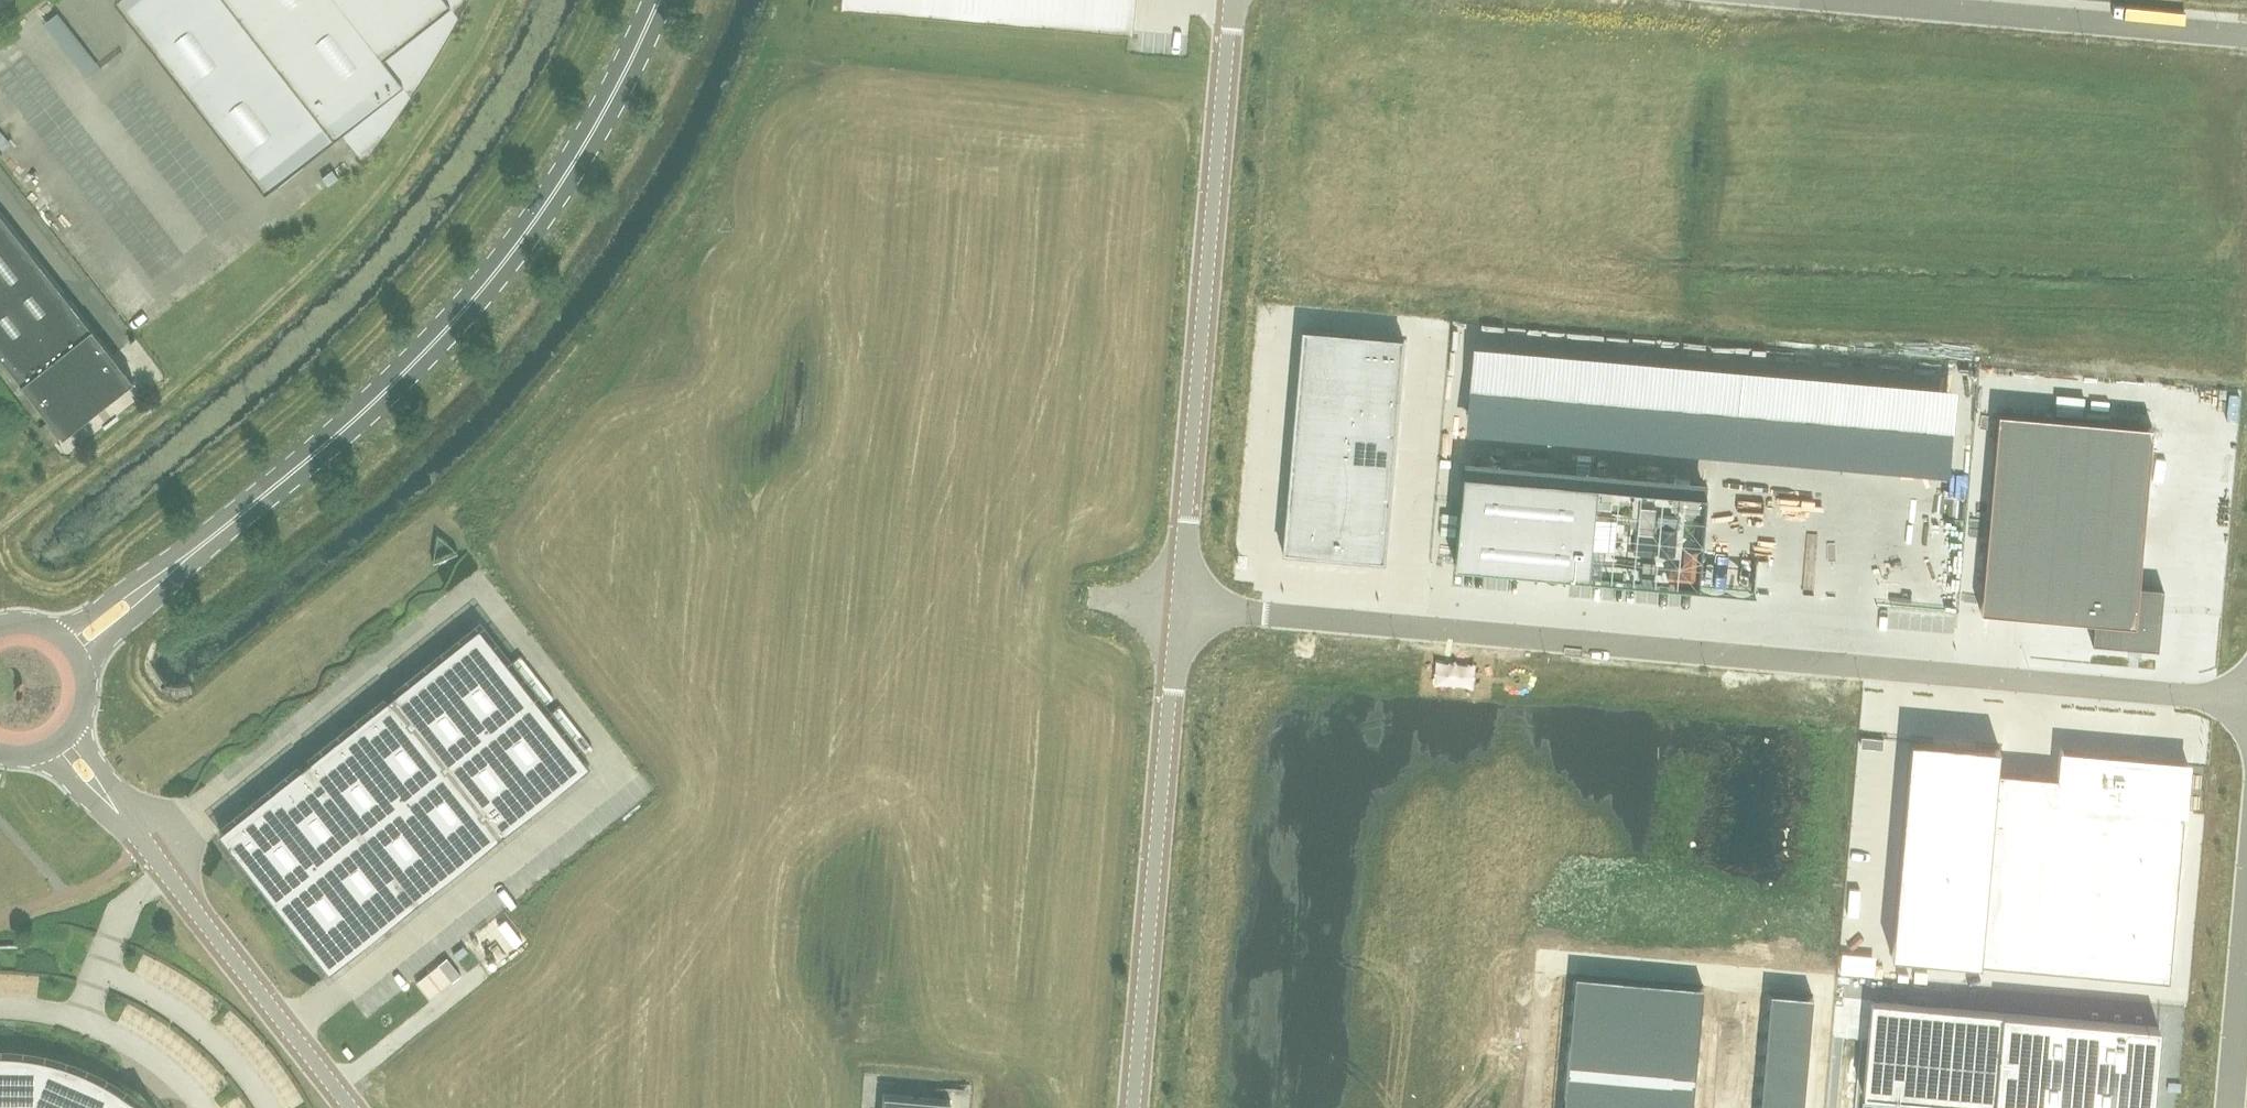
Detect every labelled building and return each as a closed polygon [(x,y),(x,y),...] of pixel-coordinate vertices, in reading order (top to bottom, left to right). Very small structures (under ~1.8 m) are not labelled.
[(141,33),(265,190),(334,136),(341,130),(364,159),(411,93),(459,13),(465,0),(184,0),(141,33)] [(1125,31),(1128,0),(848,0),(847,7),(1125,31)] [(134,380),(0,211),(0,357),(63,436),(134,380)] [(1303,329),(1284,550),(1383,559),(1402,337),(1303,329)] [(2138,585),(2152,426),(1998,412),(1980,611),(2094,621),(2092,643),(2158,648),(2163,587),(2138,585)] [(1462,470),(1453,565),(1699,586),(1707,491),(1462,470)] [(590,765),(480,626),(219,832),(330,971),(590,765)] [(1881,738),(1862,955),(2141,980),(2160,763),(2031,751),(2029,775),(1970,770),(1972,746),(1881,738)] [(1704,985),(1575,974),(1563,1107),(1693,1107),(1704,985)] [(1759,1107),(1804,1107),(1814,995),(1770,991),(1759,1107)] [(1863,1094),(1994,1106),(1994,1107),(2151,1107),(2159,1026),(1871,1000),(1863,1094)] [(141,1106),(126,1094),(110,1084),(93,1075),(76,1067),(57,1061),(39,1057),(20,1054),(1,1053),(0,1053),(0,1107),(143,1107),(141,1106)] [(884,1107),(951,1107),(952,1100),(885,1095),(884,1107)]
